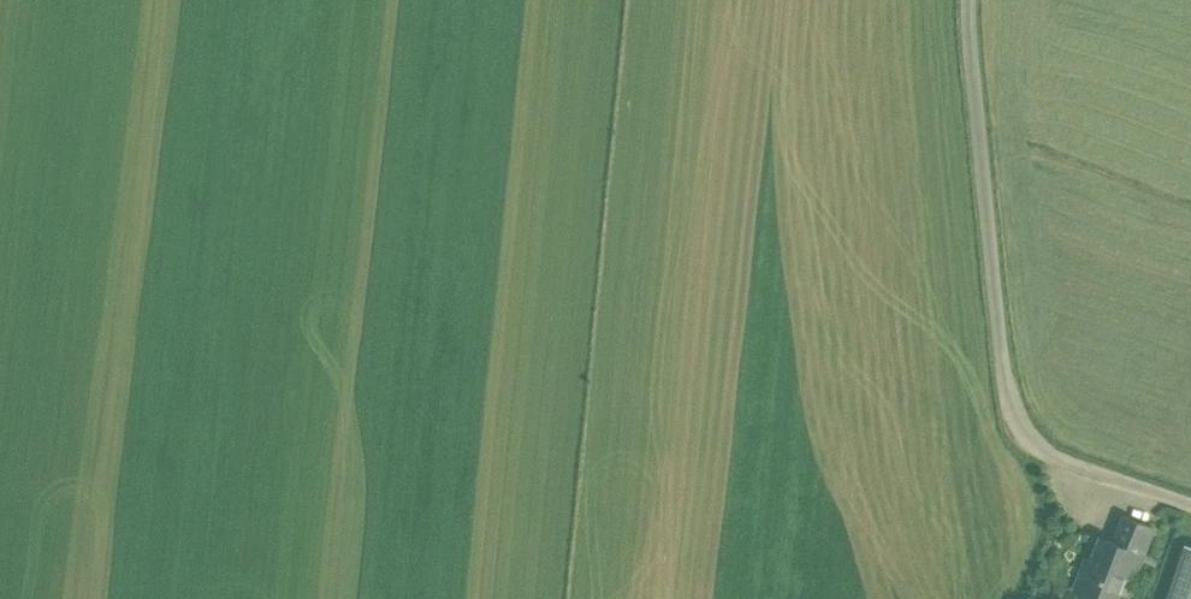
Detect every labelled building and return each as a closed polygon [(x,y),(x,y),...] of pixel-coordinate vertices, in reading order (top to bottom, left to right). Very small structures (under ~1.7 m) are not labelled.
[(1151,528),(1124,517),(1114,543),(1100,537),(1091,559),(1085,559),(1074,588),(1102,598),(1114,598),(1124,573),(1133,577),(1151,528)] [(1185,544),(1166,598),(1190,598),(1190,546),(1185,544)]
